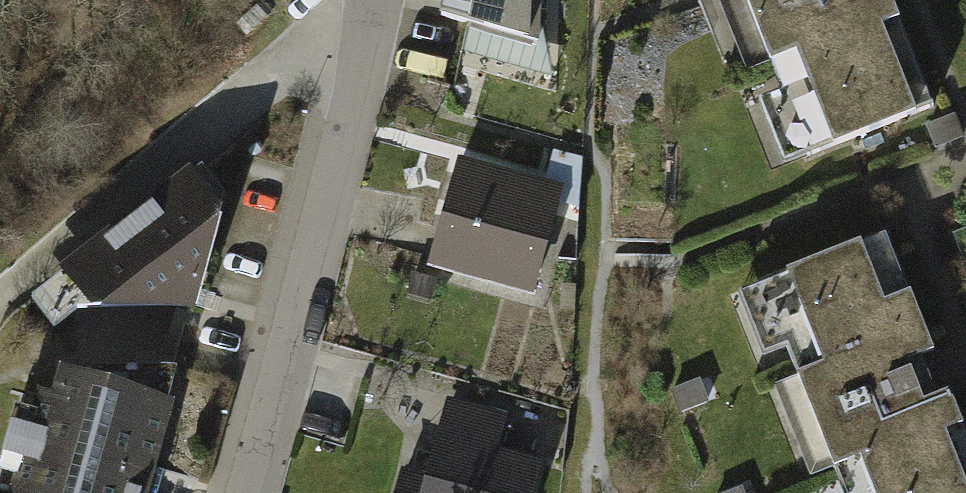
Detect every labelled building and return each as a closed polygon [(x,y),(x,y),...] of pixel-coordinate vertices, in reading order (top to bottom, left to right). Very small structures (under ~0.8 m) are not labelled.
[(434,10),(535,39),(536,0),(436,0),(434,10)] [(888,0),(744,0),(769,64),(795,51),(833,144),(934,110),(888,0)] [(554,191),(455,159),(421,265),(520,297),(554,191)] [(183,180),(43,290),(65,326),(183,315),(204,211),(183,180)] [(883,241),(781,276),(821,366),(799,379),(831,467),(859,459),(872,492),(965,492),(965,442),(928,354),(909,296),(883,241)] [(0,488),(0,492),(4,492),(146,492),(166,426),(29,387),(0,488)] [(401,492),(535,492),(543,461),(492,449),(500,419),(425,400),(401,492)]
